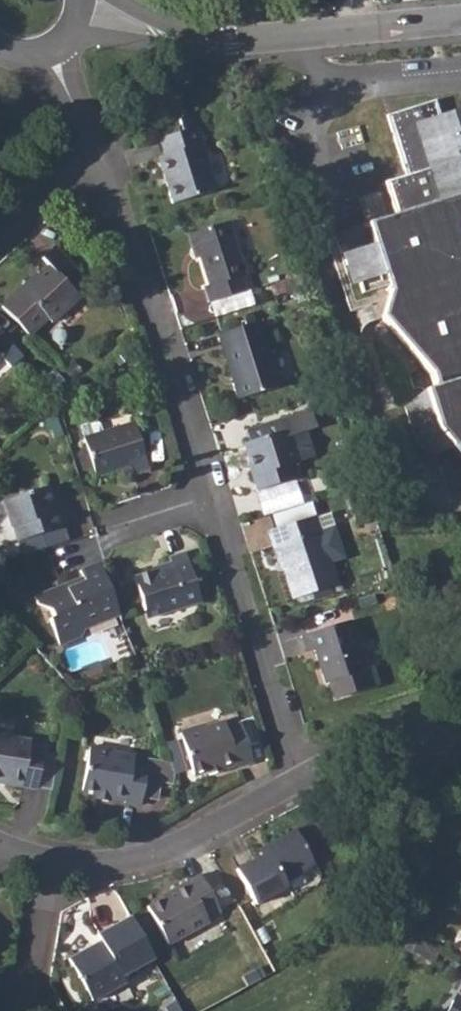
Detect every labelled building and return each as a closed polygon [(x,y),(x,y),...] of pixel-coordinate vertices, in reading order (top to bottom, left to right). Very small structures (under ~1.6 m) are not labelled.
[(439,116),(434,101),(385,116),(405,178),(384,184),(395,218),(364,228),(371,249),(340,259),(349,288),(380,278),(385,294),(387,300),(380,324),(427,377),(429,383),(432,394),(424,396),(406,410),(416,446),(434,457),(453,451),(460,448),(460,109),(439,116)] [(189,120),(182,127),(185,138),(162,145),(167,162),(161,164),(176,211),(219,198),(200,135),(207,133),(201,116),(189,120)] [(229,225),(194,235),(209,289),(205,290),(209,304),(229,298),(244,294),(240,278),(244,278),(229,225)] [(29,281),(1,307),(29,337),(47,320),(51,324),(79,298),(68,285),(80,273),(56,247),(44,258),(51,266),(32,284),(29,281)] [(244,294),(229,298),(233,313),(251,307),(246,293),(244,294)] [(262,325),(221,338),(242,402),(283,390),(262,325)] [(11,344),(0,332),(0,353),(11,344)] [(251,445),(245,447),(255,478),(252,479),(264,512),(301,501),(291,468),(314,460),(307,434),(320,429),(316,413),(248,434),(251,445)] [(134,426),(84,442),(96,478),(130,467),(133,476),(148,472),(134,426)] [(53,516),(48,503),(44,491),(2,504),(11,531),(13,530),(18,544),(63,529),(58,514),(53,516)] [(319,534),(315,521),(314,518),(268,531),(290,601),(335,588),(329,566),(319,534)] [(134,579),(144,613),(158,609),(160,616),(199,604),(184,554),(168,559),(170,567),(134,579)] [(65,587),(34,600),(36,605),(49,612),(52,619),(49,621),(60,645),(80,637),(80,636),(82,631),(117,616),(96,565),(79,572),(83,583),(67,589),(65,587)] [(350,623),(301,639),(306,654),(314,652),(324,685),(329,684),(334,701),(377,687),(371,669),(364,672),(350,623)] [(202,720),(179,726),(192,771),(217,764),(218,766),(234,761),(235,765),(252,760),(239,718),(224,722),(222,717),(203,722),(202,720)] [(4,782),(3,784),(34,790),(41,754),(26,751),(28,743),(0,738),(0,781),(4,782)] [(88,740),(79,788),(101,792),(101,795),(123,800),(123,802),(137,805),(145,761),(131,758),(132,752),(112,748),(112,744),(88,740)] [(270,852),(236,869),(255,904),(289,887),(285,881),(314,866),(296,830),(267,845),(270,852)] [(144,908),(165,947),(204,925),(203,923),(216,916),(196,879),(169,893),(169,895),(144,908)] [(154,962),(132,920),(97,938),(101,946),(68,963),(92,1005),(124,988),(120,980),(154,962)] [(453,1001),(448,1010),(460,1010),(460,1000),(453,1001)]
